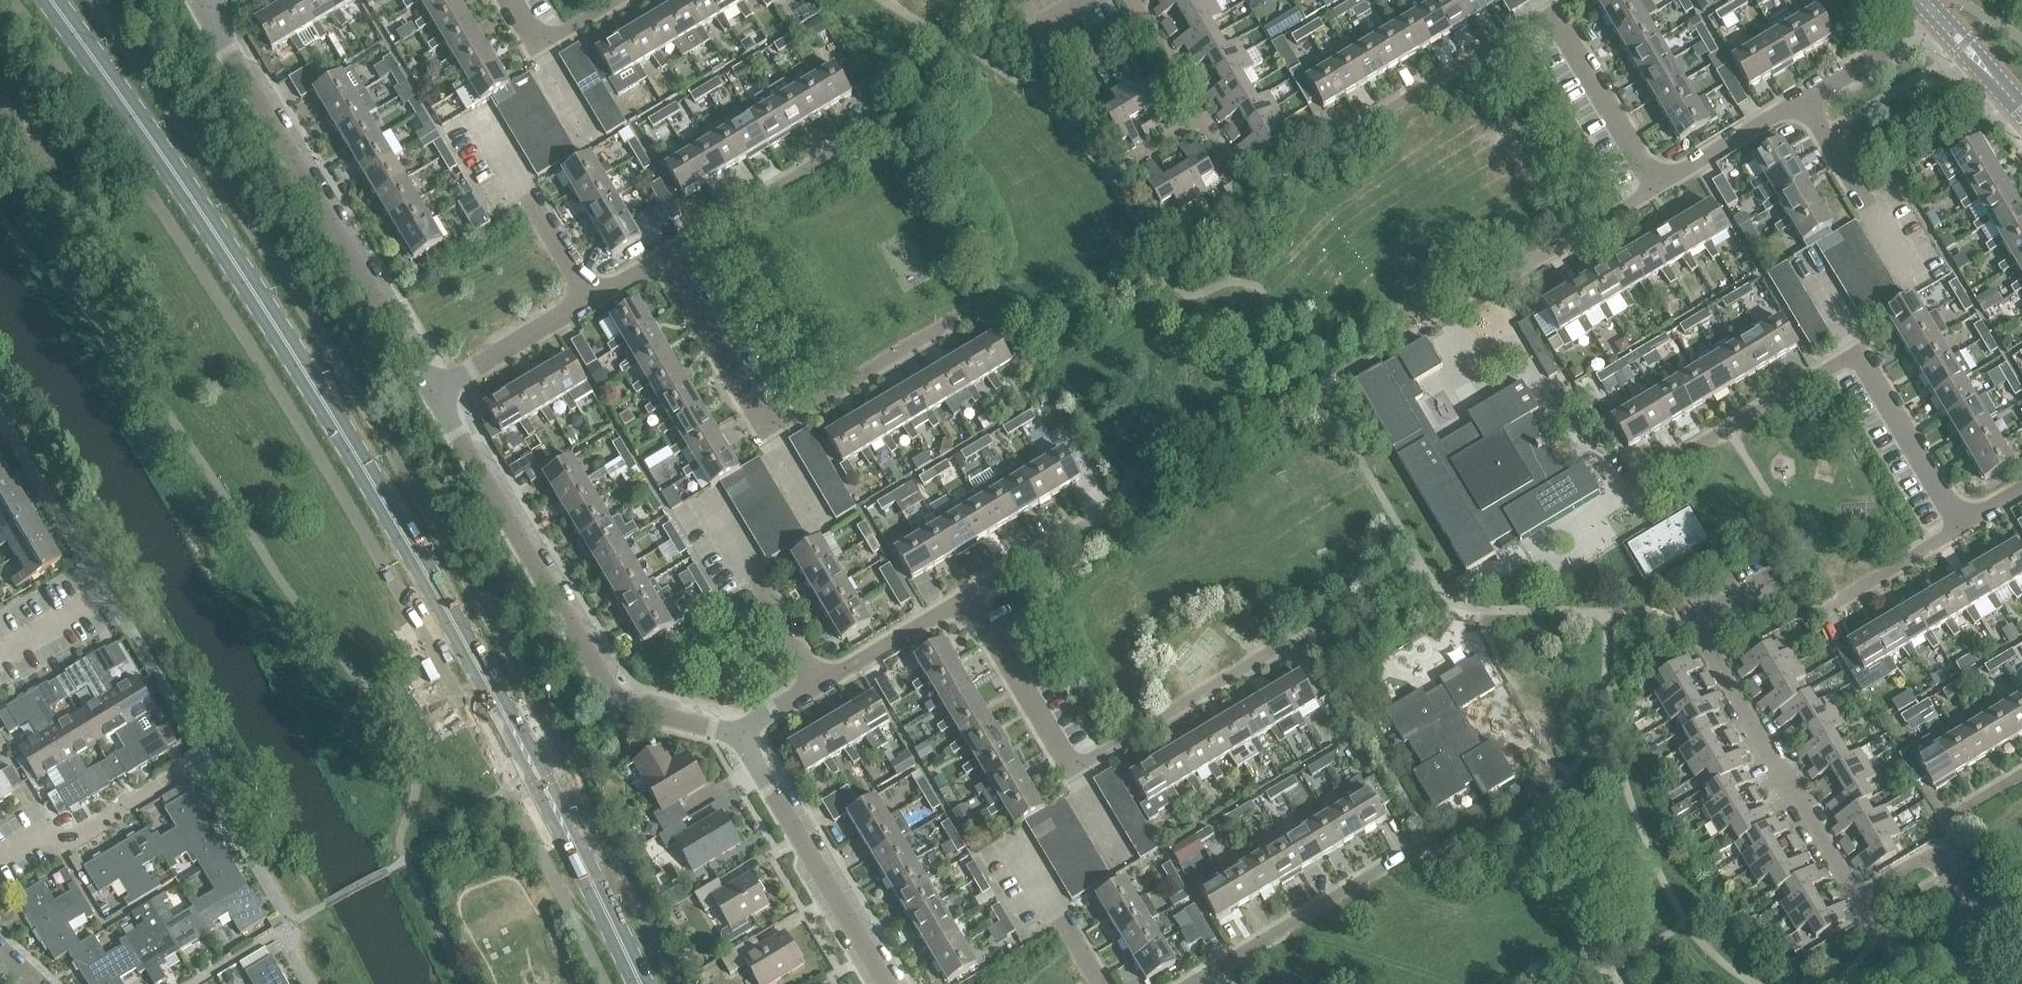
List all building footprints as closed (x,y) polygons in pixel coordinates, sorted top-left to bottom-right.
[(300,0),(292,0),(277,9),(294,37),(290,40),(300,53),(306,49),(298,35),(311,27),(315,25),(300,0)] [(328,0),(300,0),(315,25),(311,27),(320,40),(327,36),(319,23),(332,14),(336,12),(328,0)] [(348,24),(339,10),(356,0),(328,0),(336,12),(332,14),(341,28),(348,24)] [(403,3),(407,10),(420,1),(428,15),(431,18),(459,1),(458,0),(407,0),(403,3)] [(694,32),(704,45),(710,41),(702,27),(715,19),(719,17),(709,0),(682,0),(681,1),(698,29),(694,32)] [(738,0),(709,0),(719,17),(715,19),(725,32),(731,28),(723,15),(736,7),(740,4),(738,0)] [(740,4),(736,7),(747,19),(752,16),(744,2),(747,0),(738,0),(740,4)] [(1179,6),(1178,5),(1187,0),(1160,0),(1163,5),(1156,9),(1160,16),(1179,6)] [(1179,6),(1186,18),(1215,1),(1215,0),(1187,0),(1178,5),(1179,6)] [(1365,3),(1364,0),(1352,0),(1347,3),(1352,11),(1365,3)] [(1428,45),(1449,33),(1432,4),(1430,0),(1414,0),(1405,6),(1411,17),(1428,45)] [(1432,4),(1449,33),(1470,20),(1458,0),(1439,0),(1432,4)] [(1470,20),(1492,7),(1488,0),(1458,0),(1470,20)] [(1504,3),(1510,14),(1530,2),(1528,0),(1509,0),(1504,3)] [(1605,15),(1629,0),(1596,0),(1605,15)] [(1650,0),(1629,0),(1605,15),(1617,36),(1646,19),(1657,12),(1650,0)] [(1693,9),(1687,0),(1677,0),(1685,14),(1693,9)] [(1703,10),(1715,3),(1714,0),(1697,0),(1703,10)] [(1747,5),(1744,0),(1737,0),(1729,5),(1733,13),(1747,5)] [(472,22),(459,1),(431,18),(428,15),(415,24),(419,31),(433,22),(441,36),(443,39),(472,22)] [(677,42),(673,44),(683,57),(689,53),(681,40),(694,32),(698,29),(681,1),(660,13),(677,42)] [(1223,14),(1215,1),(1186,18),(1193,31),(1194,32),(1211,20),(1212,21),(1223,14)] [(1795,21),(1812,50),(1834,37),(1813,2),(1804,8),(1807,14),(1795,21)] [(1338,19),(1352,11),(1347,3),(1333,11),(1338,19)] [(1720,21),(1733,13),(1729,5),(1715,13),(1720,21)] [(1265,27),(1272,39),(1305,19),(1298,8),(1265,27)] [(294,37),(277,9),(255,22),(272,50),(290,40),(294,37)] [(656,54),(652,57),(662,70),(668,66),(660,52),(673,44),(677,42),(660,13),(639,26),(656,54)] [(1390,29),(1407,58),(1428,45),(1411,17),(1390,29)] [(1167,29),(1175,25),(1171,18),(1163,22),(1167,29)] [(1646,19),(1617,36),(1630,57),(1658,40),(1646,19)] [(1194,32),(1193,31),(1175,42),(1179,49),(1186,45),(1190,51),(1219,34),(1212,21),(1211,20),(1194,32)] [(1310,36),(1323,27),(1319,20),(1305,28),(1310,36)] [(1795,21),(1774,34),(1791,62),(1812,50),(1795,21)] [(445,43),(454,57),(456,60),(484,43),(472,22),(443,39),(441,36),(428,45),(432,51),(445,43)] [(1702,42),(1710,38),(1702,24),(1694,28),(1702,42)] [(1171,36),(1179,32),(1175,25),(1167,29),(1171,36)] [(635,67),(631,69),(641,82),(647,78),(639,65),(652,57),(656,54),(639,26),(618,38),(635,67)] [(793,44),(806,36),(802,28),(788,36),(793,44)] [(1296,44),(1310,36),(1305,28),(1291,36),(1296,44)] [(1407,58),(1390,29),(1369,42),(1386,70),(1407,58)] [(1191,69),(1209,58),(1227,47),(1227,46),(1219,34),(1190,51),(1194,58),(1187,62),(1191,69)] [(1774,34),(1753,46),(1770,75),(1791,62),(1774,34)] [(635,67),(618,38),(616,35),(603,42),(605,46),(597,51),(614,80),(610,82),(619,95),(641,82),(631,69),(635,67)] [(779,52),(793,44),(788,36),(774,44),(779,52)] [(1286,36),(1275,41),(1287,67),(1298,62),(1286,36)] [(1710,56),(1718,51),(1710,38),(1702,42),(1710,56)] [(1209,58),(1217,71),(1246,53),(1238,40),(1227,46),(1227,47),(1209,58)] [(1658,40),(1630,57),(1642,78),(1671,61),(1658,40)] [(1369,42),(1348,54),(1365,83),(1386,70),(1369,42)] [(456,60),(454,57),(440,66),(444,72),(458,64),(466,78),(468,81),(497,64),(484,43),(456,60)] [(579,44),(559,56),(565,66),(585,55),(579,44)] [(1749,88),(1770,75),(1753,46),(1732,59),(1749,88)] [(751,69),(764,60),(760,53),(746,61),(751,69)] [(1243,74),(1243,75),(1255,68),(1246,53),(1217,71),(1224,84),(1225,84),(1243,74)] [(1348,54),(1327,67),(1344,95),(1365,83),(1348,54)] [(565,66),(571,76),(591,64),(585,55),(565,66)] [(392,74),(399,69),(391,56),(384,60),(392,74)] [(1288,71),(1307,104),(1317,98),(1323,108),(1344,95),(1327,67),(1322,57),(1303,69),(1300,64),(1288,71)] [(737,77),(751,69),(746,61),(732,69),(737,77)] [(1683,82),(1671,61),(1642,78),(1655,99),(1683,82)] [(295,88),(321,73),(315,63),(289,78),(295,88)] [(474,91),(481,103),(490,98),(510,86),(509,85),(497,64),(468,81),(466,78),(453,87),(457,93),(464,89),(467,95),(474,91)] [(591,64),(571,76),(577,86),(597,74),(591,64)] [(1722,82),(1733,76),(1727,65),(1716,72),(1722,82)] [(813,78),(830,107),(852,94),(835,66),(813,78)] [(314,91),(327,112),(355,95),(364,90),(351,68),(327,83),(321,73),(295,88),(301,98),(314,91)] [(400,88),(408,83),(399,69),(392,74),(400,88)] [(1198,82),(1206,77),(1202,71),(1194,75),(1198,82)] [(516,96),(536,84),(529,74),(510,85),(516,96)] [(577,86),(583,95),(602,84),(597,74),(577,86)] [(1225,84),(1224,84),(1206,95),(1210,102),(1217,97),(1221,104),(1250,87),(1243,75),(1243,74),(1225,84)] [(1139,75),(1125,83),(1142,113),(1155,105),(1156,105),(1145,87),(1146,86),(1139,75)] [(1737,107),(1748,101),(1733,76),(1722,82),(1737,107)] [(1202,89),(1210,84),(1206,77),(1198,82),(1202,89)] [(709,93),(722,85),(718,78),(704,86),(709,93)] [(792,91),(809,119),(830,107),(813,78),(792,91)] [(1156,105),(1155,105),(1166,124),(1173,119),(1169,112),(1176,108),(1159,78),(1146,86),(1145,87),(1156,105)] [(1683,82),(1655,99),(1667,120),(1696,103),(1683,82)] [(1112,91),(1118,103),(1119,102),(1129,120),(1130,120),(1142,113),(1125,83),(1112,91)] [(516,96),(522,106),(542,94),(536,84),(516,96)] [(602,84),(583,95),(589,105),(608,93),(602,84)] [(496,108),(516,96),(510,85),(509,85),(510,86),(490,98),(496,108)] [(695,102),(709,93),(704,86),(690,94),(695,102)] [(1222,122),(1240,111),(1258,100),(1257,99),(1250,87),(1221,104),(1225,111),(1218,115),(1222,122)] [(404,95),(417,116),(424,111),(412,90),(404,95)] [(771,103),(788,132),(809,119),(792,91),(771,103)] [(755,98),(761,109),(750,116),(767,144),(769,147),(780,141),(778,137),(788,132),(771,103),(765,92),(755,98)] [(589,105),(594,115),(614,103),(608,93),(589,105)] [(1240,111),(1247,123),(1277,106),(1269,93),(1257,99),(1258,100),(1240,111)] [(522,106),(528,116),(548,104),(542,94),(522,106)] [(368,116),(355,95),(327,112),(339,133),(368,116)] [(502,118),(522,106),(516,96),(496,108),(502,118)] [(1667,120),(1680,141),(1717,119),(1704,98),(1696,103),(1667,120)] [(653,126),(680,110),(676,102),(648,119),(653,126)] [(1141,139),(1130,120),(1129,120),(1119,102),(1118,103),(1105,110),(1122,140),(1129,136),(1134,143),(1141,139)] [(594,115),(600,124),(620,113),(614,103),(594,115)] [(528,116),(533,125),(553,113),(548,104),(528,116)] [(502,118),(508,128),(528,116),(522,106),(502,118)] [(1247,123),(1255,136),(1255,137),(1273,126),(1273,127),(1285,120),(1277,106),(1247,123)] [(417,116),(425,129),(433,125),(424,111),(417,116)] [(533,125),(539,135),(559,123),(553,113),(533,125)] [(606,135),(626,123),(620,113),(600,124),(606,135)] [(380,137),(368,116),(339,133),(352,154),(380,137)] [(508,128),(514,137),(533,125),(528,116),(508,128)] [(729,128),(746,157),(767,144),(750,116),(729,128)] [(1153,131),(1160,127),(1156,119),(1149,124),(1153,131)] [(565,132),(559,123),(539,135),(545,144),(565,132)] [(1229,135),(1237,130),(1233,123),(1225,128),(1229,135)] [(1146,135),(1153,131),(1149,124),(1142,128),(1146,135)] [(514,137),(519,146),(539,135),(533,125),(514,137)] [(1281,140),(1273,127),(1273,126),(1255,137),(1255,136),(1236,147),(1241,154),(1248,150),(1252,157),(1281,140)] [(708,140),(725,169),(746,157),(729,128),(708,140)] [(1233,142),(1241,137),(1237,130),(1229,135),(1233,142)] [(545,144),(551,154),(570,142),(565,132),(545,144)] [(525,156),(545,144),(539,135),(519,146),(525,156)] [(1954,161),(1961,173),(1963,177),(1992,160),(1995,158),(1988,146),(1984,148),(1979,140),(1979,139),(1969,145),(1963,136),(1931,155),(1940,169),(1954,161)] [(393,158),(380,137),(352,154),(364,175),(393,158)] [(645,170),(653,166),(637,138),(629,143),(645,170)] [(434,144),(442,157),(449,153),(441,139),(434,144)] [(725,169),(708,140),(687,153),(704,181),(725,169)] [(1219,182),(1197,144),(1190,148),(1186,141),(1179,145),(1190,164),(1190,163),(1201,182),(1201,181),(1206,190),(1219,182)] [(1765,180),(1793,163),(1780,141),(1752,158),(1763,176),(1765,180)] [(577,153),(570,142),(551,154),(557,165),(577,153)] [(525,156),(531,166),(551,154),(545,144),(525,156)] [(1171,160),(1178,156),(1173,148),(1166,153),(1171,160)] [(449,153),(442,157),(450,171),(458,167),(449,153)] [(704,181),(687,153),(665,166),(682,194),(704,181)] [(1164,164),(1171,160),(1166,153),(1159,157),(1164,164)] [(537,176),(557,165),(551,154),(531,166),(537,176)] [(612,171),(607,163),(599,168),(590,154),(562,171),(575,193),(603,176),(604,177),(612,171)] [(405,179),(393,158),(364,175),(377,196),(405,179)] [(1161,205),(1174,198),(1174,197),(1164,179),(1165,179),(1153,160),(1146,164),(1151,172),(1143,176),(1161,205)] [(2004,181),(1992,160),(1963,177),(1961,173),(1948,183),(1952,189),(1966,181),(1974,195),(1976,198),(2004,181)] [(1206,190),(1201,181),(1201,182),(1190,163),(1190,164),(1177,171),(1194,201),(1208,193),(1206,190)] [(1777,201),(1806,184),(1793,163),(1765,180),(1763,176),(1750,185),(1753,192),(1767,183),(1775,197),(1777,201)] [(1177,171),(1165,179),(1164,179),(1174,197),(1174,198),(1181,209),(1194,201),(1177,171)] [(575,193),(587,214),(616,197),(604,177),(603,176),(575,193)] [(1727,207),(1737,201),(1722,176),(1712,182),(1727,207)] [(405,179),(377,196),(389,217),(418,200),(405,179)] [(657,197),(667,191),(661,180),(651,186),(657,197)] [(467,199),(474,195),(466,181),(458,185),(467,199)] [(2017,202),(2004,181),(1976,198),(1974,195),(1960,204),(1964,210),(1978,202),(1986,216),(1988,219),(2017,202)] [(1790,222),(1818,205),(1806,184),(1777,201),(1775,197),(1762,206),(1766,213),(1780,204),(1788,218),(1790,222)] [(1745,196),(1753,191),(1750,186),(1742,191),(1745,196)] [(682,216),(667,191),(657,197),(671,221),(672,222),(682,216)] [(475,231),(491,222),(474,195),(467,199),(474,212),(471,214),(469,221),(475,231)] [(616,197),(587,214),(600,235),(628,218),(616,197)] [(430,221),(418,200),(389,217),(402,238),(398,240),(430,221)] [(2017,202),(1988,219),(1986,216),(1973,225),(1977,231),(1991,223),(1999,237),(2001,240),(2021,228),(2021,211),(2017,202)] [(1711,203),(1689,216),(1706,244),(1703,246),(1712,260),(1718,256),(1710,242),(1728,231),(1711,203)] [(1818,205),(1790,222),(1788,218),(1775,227),(1779,234),(1792,225),(1803,243),(1831,226),(1818,205)] [(1685,257),(1682,259),(1691,272),(1697,268),(1689,255),(1703,246),(1706,244),(1689,216),(1668,228),(1685,257)] [(613,257),(641,240),(628,218),(600,235),(613,257)] [(410,251),(415,260),(443,242),(430,221),(398,240),(406,253),(410,251)] [(1861,231),(1855,221),(1835,233),(1842,244),(1861,231)] [(1668,267),(1682,259),(1685,257),(1668,228),(1647,241),(1664,269),(1661,271),(1670,285),(1676,281),(1668,267)] [(2001,240),(1999,237),(1986,246),(1989,252),(2003,244),(2011,258),(2013,261),(2021,256),(2021,228),(2001,240)] [(1842,244),(1847,253),(1867,241),(1861,231),(1842,244)] [(1816,246),(1822,256),(1842,244),(1835,233),(1815,245),(1816,246)] [(1643,282),(1640,284),(1649,297),(1655,293),(1647,279),(1661,271),(1664,269),(1647,241),(1627,253),(1643,282)] [(1873,251),(1867,241),(1847,253),(1853,263),(1873,251)] [(1847,253),(1842,244),(1822,256),(1828,265),(1847,253)] [(1873,251),(1853,263),(1859,273),(1879,260),(1873,251)] [(1643,282),(1627,253),(1606,266),(1623,294),(1619,296),(1627,310),(1634,306),(1626,292),(1640,284),(1643,282)] [(1828,265),(1834,275),(1853,263),(1847,253),(1828,265)] [(2013,261),(2011,258),(1998,267),(2002,273),(2016,265),(2021,276),(2021,256),(2013,261)] [(1859,273),(1865,282),(1885,270),(1879,260),(1859,273)] [(1793,273),(1787,264),(1787,262),(1767,274),(1773,285),(1793,273)] [(1834,275),(1840,284),(1859,273),(1853,263),(1834,275)] [(1605,305),(1619,296),(1623,294),(1606,266),(1585,278),(1602,307),(1598,309),(1605,319),(1607,322),(1614,318),(1605,305)] [(1865,282),(1870,292),(1891,279),(1885,270),(1865,282)] [(1799,283),(1793,273),(1773,285),(1779,294),(1799,283)] [(1840,284),(1846,294),(1865,282),(1859,273),(1840,284)] [(1602,307),(1585,278),(1564,291),(1581,319),(1577,321),(1586,335),(1593,331),(1591,328),(1605,319),(1598,309),(1602,307)] [(1876,301),(1897,289),(1891,279),(1870,292),(1876,301)] [(1956,298),(1964,293),(1956,279),(1948,284),(1956,298)] [(2011,288),(2014,294),(2021,290),(2021,280),(2011,288)] [(1846,294),(1851,303),(1870,292),(1865,282),(1846,294)] [(1805,292),(1799,283),(1779,294),(1785,304),(1805,292)] [(1740,300),(1753,292),(1749,284),(1735,293),(1740,300)] [(1563,291),(1561,287),(1549,294),(1551,298),(1542,304),(1559,332),(1556,334),(1564,348),(1572,343),(1563,330),(1577,321),(1581,319),(1564,291),(1563,291)] [(1897,289),(1876,301),(1883,312),(1884,312),(1903,300),(1897,289)] [(1810,302),(1805,292),(1785,304),(1791,314),(1810,302)] [(1851,303),(1857,313),(1876,301),(1870,292),(1851,303)] [(1726,309),(1740,300),(1735,293),(1722,301),(1726,309)] [(1965,311),(1972,307),(1964,293),(1956,298),(1965,311)] [(1903,300),(1884,312),(1896,333),(1925,316),(1912,295),(1903,300)] [(1983,313),(1984,312),(1993,307),(1985,295),(1976,300),(1983,313)] [(610,318),(621,336),(623,340),(652,323),(639,301),(610,318)] [(1866,322),(1883,312),(1876,301),(1857,313),(1864,324),(1866,322)] [(1816,311),(1810,302),(1791,314),(1796,323),(1816,311)] [(1698,325),(1712,317),(1707,309),(1693,318),(1698,325)] [(1822,321),(1816,311),(1796,323),(1802,333),(1822,321)] [(1925,316),(1896,333),(1909,354),(1937,337),(1925,316)] [(1684,334),(1698,325),(1693,318),(1680,326),(1684,334)] [(1758,331),(1775,360),(1797,347),(1780,318),(1758,331)] [(1802,333),(1808,342),(1828,331),(1822,321),(1802,333)] [(1981,339),(1989,335),(1981,321),(1973,326),(1981,339)] [(652,323),(623,340),(621,336),(608,346),(612,352),(626,344),(634,357),(636,361),(664,344),(652,323)] [(1758,331),(1737,344),(1754,372),(1775,360),(1758,331)] [(1828,331),(1808,342),(1814,353),(1834,341),(1828,331)] [(991,376),(987,378),(996,391),(1002,387),(994,374),(1012,363),(995,334),(974,347),(991,376)] [(1656,350),(1670,342),(1665,334),(1652,343),(1656,350)] [(587,367),(597,361),(582,335),(571,342),(587,367)] [(1990,353),(1997,349),(1989,335),(1981,339),(1990,353)] [(1950,358),(1937,337),(1909,354),(1921,375),(1950,358)] [(1465,571),(1466,572),(1495,554),(1494,554),(1489,546),(1514,531),(1519,541),(1520,540),(1598,493),(1598,494),(1599,493),(1582,464),(1581,465),(1565,475),(1539,432),(1540,432),(1539,431),(1535,434),(1526,418),(1538,410),(1521,382),(1520,383),(1469,414),(1468,414),(1467,414),(1473,424),(1440,443),(1414,401),(1422,396),(1415,383),(1442,367),(1441,366),(1436,358),(1425,341),(1426,341),(1425,340),(1420,342),(1397,356),(1397,357),(1390,362),(1382,367),(1381,366),(1353,383),(1353,384),(1354,383),(1393,448),(1392,449),(1393,450),(1394,449),(1398,456),(1397,457),(1398,458),(1402,464),(1466,570),(1465,571)] [(1548,378),(1557,373),(1538,342),(1530,346),(1548,378)] [(1656,351),(1656,350),(1652,343),(1638,351),(1642,358),(1656,351)] [(664,344),(636,361),(634,357),(621,367),(624,373),(638,365),(646,378),(648,382),(677,365),(664,344)] [(1737,344),(1716,356),(1733,385),(1754,372),(1737,344)] [(991,376),(974,347),(953,360),(970,388),(966,391),(974,399),(977,403),(982,400),(973,386),(987,378),(991,376)] [(1950,358),(1921,375),(1934,396),(1962,379),(1971,374),(1959,353),(1950,358)] [(566,397),(562,399),(571,412),(578,408),(575,403),(593,393),(570,355),(549,368),(566,397)] [(1733,385),(1716,356),(1695,369),(1712,397),(1733,385)] [(1614,375),(1628,367),(1623,359),(1610,368),(1614,375)] [(953,360),(932,372),(949,401),(945,403),(954,416),(961,412),(958,408),(974,399),(966,391),(970,388),(953,360)] [(597,385),(607,379),(597,362),(587,368),(597,385)] [(2006,381),(2014,377),(2006,363),(1998,368),(2006,381)] [(659,399),(661,403),(689,386),(677,365),(648,382),(646,378),(633,388),(637,394),(651,386),(659,399)] [(548,407),(562,399),(566,397),(549,368),(528,381),(545,409),(541,411),(550,424),(557,421),(548,407)] [(1601,384),(1614,375),(1610,368),(1596,376),(1601,384)] [(1695,369),(1674,381),(1692,410),(1712,397),(1695,369)] [(1623,371),(1615,376),(1620,384),(1628,379),(1623,371)] [(949,401),(932,372),(911,385),(928,413),(924,416),(928,422),(933,429),(940,425),(931,411),(945,403),(949,401)] [(2021,391),(2021,390),(2014,377),(2006,381),(2015,395),(2021,391)] [(1975,400),(1962,379),(1934,396),(1946,417),(1975,400)] [(524,422),(520,424),(529,437),(536,433),(528,419),(541,411),(545,409),(528,381),(507,393),(524,422)] [(1674,381),(1653,394),(1671,422),(1692,410),(1674,381)] [(928,413),(911,385),(890,397),(907,426),(903,428),(912,441),(919,437),(914,430),(928,422),(924,416),(928,413)] [(702,407),(689,386),(661,403),(659,399),(646,409),(649,415),(663,407),(671,420),(673,424),(702,407)] [(507,393),(485,406),(506,441),(514,436),(510,430),(520,424),(524,422),(507,393)] [(1042,404),(1048,401),(1044,394),(1038,398),(1042,404)] [(1653,394),(1633,406),(1650,435),(1671,422),(1653,394)] [(886,438),(882,441),(891,454),(898,450),(889,436),(903,428),(907,426),(890,397),(869,410),(886,438)] [(1628,448),(1650,435),(1633,406),(1627,398),(1618,403),(1623,412),(1611,419),(1628,448)] [(1987,421),(1975,400),(1946,417),(1959,438),(1987,421)] [(714,428),(702,407),(673,424),(671,420),(658,430),(662,436),(676,428),(684,441),(686,445),(714,428)] [(865,451),(861,453),(870,466),(877,462),(869,449),(882,441),(886,438),(869,410),(848,422),(865,451)] [(1021,427),(1035,419),(1030,412),(1016,420),(1021,427)] [(1007,436),(1021,427),(1016,420),(1003,428),(1007,436)] [(1959,438),(1971,459),(2000,442),(1987,421),(1959,438)] [(865,451),(848,422),(826,435),(843,464),(840,466),(848,479),(856,475),(848,461),(861,453),(865,451)] [(727,449),(714,428),(686,445),(684,441),(671,451),(674,457),(688,449),(696,462),(698,466),(727,449)] [(795,451),(815,439),(809,428),(789,440),(795,451)] [(979,452),(993,444),(988,437),(974,445),(979,452)] [(621,458),(629,453),(620,439),(613,444),(621,458)] [(795,451),(801,460),(821,448),(815,439),(795,451)] [(2013,464),(2000,442),(1971,459),(1984,481),(2013,464)] [(965,461),(979,452),(974,445),(961,453),(965,461)] [(525,472),(550,457),(544,447),(519,462),(525,472)] [(821,448),(801,460),(807,470),(826,458),(821,448)] [(711,488),(720,482),(740,471),(739,470),(727,449),(698,466),(696,462),(683,472),(687,478),(701,470),(711,488)] [(1064,450),(1042,463),(1059,491),(1081,479),(1064,450)] [(629,472),(637,467),(629,453),(621,458),(629,472)] [(544,475),(556,496),(585,479),(572,458),(556,467),(550,457),(525,472),(531,483),(544,475)] [(621,458),(604,468),(611,481),(621,475),(626,483),(641,474),(637,467),(629,472),(621,458)] [(759,458),(740,470),(746,480),(766,469),(759,458)] [(807,470),(812,479),(832,468),(826,458),(807,470)] [(937,477),(951,469),(946,462),(933,470),(937,477)] [(1021,475),(1038,504),(1059,491),(1042,463),(1021,475)] [(1000,488),(1017,516),(1038,504),(1021,475),(1016,467),(995,479),(1000,488)] [(832,468),(812,479),(818,489),(838,477),(832,468)] [(771,478),(766,469),(746,480),(752,490),(771,478)] [(726,492),(746,480),(740,470),(739,470),(740,471),(720,482),(726,492)] [(923,486),(937,477),(933,470),(919,478),(923,486)] [(6,474),(0,477),(0,507),(19,496),(18,493),(20,492),(16,487),(14,487),(6,474)] [(824,499),(844,487),(838,477),(818,489),(824,499)] [(777,488),(771,478),(752,490),(758,500),(777,488)] [(556,496),(569,517),(597,500),(585,479),(556,496)] [(1017,516),(1000,488),(995,479),(974,492),(979,500),(996,529),(1017,516)] [(732,502),(752,490),(746,480),(726,492),(732,502)] [(646,500),(654,495),(645,481),(638,486),(646,500)] [(661,493),(672,510),(683,504),(673,487),(661,493)] [(824,499),(830,508),(849,497),(844,487),(824,499)] [(895,502),(909,494),(904,487),(891,495),(895,502)] [(777,488),(758,500),(763,509),(783,498),(777,488)] [(752,490),(732,502),(738,512),(758,500),(752,490)] [(654,513),(662,509),(654,495),(646,500),(654,513)] [(882,511),(895,502),(891,495),(877,503),(882,511)] [(33,518),(25,504),(26,502),(22,497),(21,498),(19,496),(0,507),(0,537),(33,518)] [(836,519),(856,507),(849,497),(830,508),(836,519)] [(789,507),(783,498),(763,509),(769,519),(789,507)] [(610,521),(597,500),(569,517),(581,538),(610,521)] [(744,521),(763,509),(758,500),(738,512),(744,521)] [(958,513),(975,541),(996,529),(979,500),(958,513)] [(769,519),(775,529),(795,517),(789,507),(769,519)] [(749,531),(769,519),(763,509),(744,521),(749,531)] [(1689,509),(1627,546),(1645,577),(1707,540),(1689,509)] [(937,526),(954,554),(975,541),(958,513),(937,526)] [(610,521),(581,538),(577,541),(584,553),(589,550),(594,559),(622,542),(639,532),(633,522),(625,527),(619,516),(610,521)] [(781,538),(800,526),(795,517),(775,529),(781,538)] [(15,558),(46,539),(44,537),(46,536),(43,531),(40,531),(33,518),(0,537),(0,547),(7,544),(15,558)] [(755,540),(775,529),(769,519),(749,531),(755,540)] [(866,541),(874,536),(865,522),(858,527),(866,541)] [(671,542),(678,537),(670,523),(663,528),(671,542)] [(781,538),(787,549),(807,537),(800,526),(781,538)] [(916,538),(933,567),(954,554),(937,526),(916,538)] [(781,538),(775,529),(755,540),(761,550),(781,538)] [(829,533),(792,556),(804,577),(833,560),(833,559),(842,554),(829,533)] [(874,555),(882,550),(874,536),(866,541),(874,555)] [(679,555),(687,551),(678,537),(671,542),(679,555)] [(787,549),(781,538),(761,550),(767,561),(787,549)] [(895,551),(912,579),(933,567),(916,538),(895,551)] [(46,539),(15,558),(24,572),(11,580),(15,588),(59,562),(51,548),(52,546),(49,540),(47,542),(46,539)] [(635,563),(622,542),(594,559),(606,580),(635,563)] [(2015,582),(2021,578),(2021,554),(2015,543),(1994,556),(2011,584),(2007,586),(2016,600),(2021,596),(2021,594),(2015,582)] [(2011,584),(1994,556),(1973,568),(1990,597),(1986,599),(1996,612),(2002,608),(1994,594),(2007,586),(2011,584)] [(11,578),(23,571),(16,560),(5,567),(11,578)] [(845,581),(833,560),(804,577),(817,598),(845,581)] [(635,563),(606,580),(619,601),(648,584),(635,563)] [(886,581),(896,575),(890,564),(880,570),(886,581)] [(696,583),(704,579),(695,565),(688,570),(696,583)] [(1969,609),(1965,611),(1975,625),(1981,621),(1973,607),(1986,599),(1990,597),(1973,568),(1952,581),(1969,609)] [(911,600),(896,575),(886,581),(901,606),(911,600)] [(704,597),(712,593),(704,579),(696,583),(704,597)] [(654,580),(648,584),(619,601),(619,602),(616,604),(623,616),(627,614),(632,622),(660,605),(674,597),(668,588),(661,592),(654,580)] [(858,602),(845,581),(817,598),(829,619),(858,602)] [(1960,633),(1952,619),(1965,611),(1969,609),(1952,581),(1931,593),(1948,622),(1944,624),(1954,637),(1960,633)] [(1931,593),(1910,606),(1927,634),(1923,636),(1933,650),(1939,646),(1931,632),(1944,624),(1948,622),(1931,593)] [(871,624),(858,602),(829,619),(842,641),(871,624)] [(644,644),(673,627),(660,605),(632,622),(644,644)] [(1927,634),(1910,606),(1889,618),(1906,647),(1903,649),(1912,662),(1918,658),(1910,644),(1923,636),(1927,634)] [(1889,618),(1868,631),(1885,659),(1882,661),(1891,675),(1897,671),(1889,657),(1903,649),(1906,647),(1889,618)] [(2019,636),(2014,628),(2003,634),(2008,642),(2019,636)] [(1861,674),(1869,688),(1876,683),(1868,669),(1882,661),(1885,659),(1868,631),(1847,644),(1850,649),(1860,667),(1864,672),(1861,674)] [(948,650),(943,641),(915,658),(925,676),(927,679),(956,662),(959,660),(952,648),(948,650)] [(117,711),(147,693),(137,678),(118,689),(109,674),(128,662),(117,643),(107,649),(106,648),(94,655),(93,653),(87,657),(88,659),(86,660),(117,711)] [(1778,657),(1778,656),(1770,643),(1741,661),(1745,668),(1738,672),(1742,679),(1760,668),(1778,657)] [(1860,667),(1850,649),(1839,655),(1850,673),(1860,667)] [(1768,681),(1797,663),(1789,650),(1778,656),(1778,657),(1760,668),(1768,681)] [(2003,666),(2016,657),(2012,650),(1998,658),(2003,666)] [(1960,671),(1977,662),(1972,654),(1956,664),(1960,671)] [(1666,687),(1666,688),(1684,677),(1684,678),(1703,666),(1699,659),(1692,664),(1687,657),(1658,674),(1666,687)] [(1408,741),(1423,767),(1413,773),(1435,809),(1466,790),(1464,786),(1474,780),(1484,796),(1515,778),(1493,741),(1482,748),(1459,710),(1495,689),(1476,658),(1440,680),(1444,686),(1436,690),(1438,694),(1427,700),(1422,691),(1385,712),(1404,743),(1408,741)] [(1989,674),(2003,666),(1998,658),(1984,666),(1989,674)] [(88,687),(97,702),(78,713),(87,729),(117,711),(86,660),(84,661),(83,660),(76,663),(77,665),(65,672),(66,674),(57,679),(69,698),(88,687)] [(912,685),(916,691),(930,683),(938,697),(940,700),(969,683),(956,662),(927,679),(925,676),(912,685)] [(1794,683),(1794,684),(1805,677),(1797,663),(1768,681),(1775,693),(1776,694),(1794,683)] [(1940,671),(1930,677),(1935,686),(1945,680),(1940,671)] [(1703,684),(1711,679),(1706,672),(1699,677),(1703,684)] [(1291,718),(1300,731),(1307,727),(1299,713),(1317,703),(1300,674),(1277,687),(1294,716),(1291,718)] [(890,707),(901,701),(885,675),(875,681),(890,707)] [(1961,691),(1974,682),(1970,675),(1956,683),(1961,691)] [(1692,690),(1684,678),(1684,677),(1666,688),(1666,687),(1655,694),(1663,708),(1692,690)] [(142,681),(148,692),(154,688),(148,678),(142,681)] [(87,729),(78,713),(59,725),(50,710),(69,698),(57,679),(48,685),(48,683),(35,690),(34,689),(28,692),(29,694),(27,696),(58,747),(87,729)] [(1707,691),(1715,686),(1711,679),(1703,684),(1707,691)] [(1749,692),(1757,687),(1753,680),(1745,685),(1749,692)] [(940,700),(938,697),(925,706),(929,712),(932,710),(941,724),(950,718),(953,721),(981,704),(969,683),(940,700)] [(1801,696),(1794,684),(1794,683),(1776,694),(1775,693),(1757,704),(1761,711),(1768,707),(1773,714),(1780,710),(1780,709),(1802,696),(1801,696)] [(1947,699),(1961,691),(1956,683),(1942,691),(1947,699)] [(1273,728),(1270,730),(1279,743),(1286,740),(1278,726),(1291,718),(1294,716),(1277,687),(1256,700),(1273,728)] [(1753,699),(1761,694),(1757,687),(1749,692),(1753,699)] [(1700,703),(1692,690),(1663,708),(1671,721),(1675,719),(1682,714),(1700,703)] [(1817,705),(1816,705),(1809,691),(1801,696),(1802,696),(1780,709),(1780,710),(1784,716),(1776,720),(1780,727),(1799,716),(1817,705)] [(1894,700),(1899,710),(1917,701),(1912,691),(1894,700)] [(1712,714),(1712,715),(1719,710),(1715,703),(1722,699),(1718,692),(1700,703),(1682,714),(1675,719),(1682,731),(1690,727),(1712,714)] [(147,693),(117,711),(148,763),(150,762),(151,763),(158,760),(157,758),(169,751),(168,749),(177,743),(166,725),(153,732),(144,717),(157,709),(147,693)] [(1799,716),(1807,729),(1836,711),(1843,707),(1835,694),(1828,698),(1816,705),(1817,705),(1799,716)] [(17,761),(22,769),(28,765),(58,747),(27,696),(25,697),(24,695),(18,699),(19,701),(7,708),(8,709),(0,714),(0,719),(9,734),(29,722),(38,737),(19,749),(23,757),(17,761)] [(852,707),(869,736),(865,738),(875,752),(887,744),(879,731),(891,723),(874,695),(852,707)] [(2000,709),(2017,737),(2021,734),(2021,698),(2021,696),(2000,709)] [(1273,728),(1256,700),(1235,712),(1252,741),(1249,743),(1258,756),(1265,752),(1257,738),(1270,730),(1273,728)] [(1919,716),(1933,707),(1928,700),(1914,708),(1919,716)] [(950,718),(941,724),(937,727),(941,733),(955,725),(963,739),(965,742),(994,725),(981,704),(953,721),(950,718)] [(852,707),(832,720),(849,748),(845,751),(854,764),(860,760),(852,746),(865,738),(869,736),(852,707)] [(1905,724),(1919,716),(1914,708),(1901,716),(1905,724)] [(2000,709),(1979,721),(1996,750),(2017,737),(2000,709)] [(116,734),(126,749),(106,760),(118,779),(127,774),(128,775),(140,768),(141,770),(147,766),(146,764),(148,763),(117,711),(87,729),(97,745),(116,734)] [(1832,731),(1833,732),(1844,725),(1836,711),(1807,729),(1814,742),(1832,731)] [(1235,712),(1214,725),(1232,753),(1228,755),(1238,768),(1258,756),(1249,743),(1252,741),(1235,712)] [(1690,744),(1691,745),(1709,734),(1727,723),(1723,716),(1716,721),(1712,715),(1712,714),(1690,727),(1682,731),(1690,744)] [(811,732),(828,761),(824,763),(833,777),(839,773),(831,759),(845,751),(849,748),(832,720),(811,732)] [(1641,720),(1639,722),(1634,724),(1642,737),(1646,734),(1649,732),(1641,720)] [(1979,721),(1958,734),(1975,762),(1996,750),(1979,721)] [(963,739),(950,748),(954,754),(967,746),(976,760),(978,763),(1006,746),(1009,744),(1002,731),(998,733),(994,725),(965,742),(963,739)] [(1223,777),(1215,763),(1228,755),(1232,753),(1214,725),(1193,737),(1210,766),(1207,768),(1217,781),(1223,777)] [(87,772),(78,757),(97,745),(87,729),(58,747),(89,799),(91,797),(93,799),(99,795),(98,793),(110,786),(109,785),(118,779),(106,760),(87,772)] [(1727,741),(1735,736),(1731,729),(1723,734),(1727,741)] [(1788,740),(1796,736),(1791,729),(1784,733),(1788,740)] [(1811,762),(1840,744),(1833,732),(1832,731),(1814,742),(1796,753),(1800,760),(1807,755),(1811,762)] [(806,774),(824,763),(828,761),(811,732),(789,746),(806,774)] [(1691,745),(1690,744),(1679,751),(1687,765),(1716,747),(1709,734),(1691,745)] [(1958,734),(1937,746),(1954,775),(1975,762),(1958,734)] [(1731,747),(1739,743),(1735,736),(1727,741),(1731,747)] [(1792,747),(1800,742),(1796,736),(1788,740),(1792,747)] [(1945,780),(1954,775),(1937,746),(1931,736),(1899,755),(1916,783),(1926,777),(1933,787),(1934,787),(1936,790),(1947,784),(1945,780)] [(1196,793),(1202,790),(1194,776),(1207,768),(1210,766),(1193,737),(1172,750),(1190,778),(1186,780),(1196,793)] [(1840,744),(1811,762),(1815,769),(1808,773),(1812,780),(1830,769),(1830,768),(1848,758),(1848,757),(1840,744)] [(976,760),(962,769),(966,775),(980,767),(988,781),(990,784),(1019,767),(1006,746),(978,763),(976,760)] [(1650,751),(1655,760),(1662,757),(1655,746),(1654,747),(1649,749),(1650,751)] [(89,799),(58,747),(28,765),(38,781),(57,769),(67,784),(47,796),(58,815),(68,809),(69,811),(81,804),(82,805),(88,802),(87,800),(89,799)] [(674,827),(683,822),(688,818),(678,801),(705,785),(687,754),(671,764),(661,747),(656,750),(655,748),(651,750),(652,752),(639,760),(649,777),(644,780),(662,810),(653,815),(664,833),(674,827)] [(1724,760),(1716,747),(1687,765),(1695,778),(1707,771),(1706,771),(1724,760)] [(1830,768),(1830,769),(1838,782),(1867,764),(1873,760),(1872,760),(1865,747),(1859,751),(1859,750),(1848,757),(1848,758),(1830,768)] [(1714,784),(1736,771),(1744,767),(1739,760),(1747,756),(1742,749),(1724,760),(1706,771),(1707,771),(1714,784)] [(1165,793),(1173,803),(1175,806),(1181,802),(1173,788),(1186,780),(1190,778),(1172,750),(1152,762),(1169,791),(1165,793)] [(897,776),(916,765),(909,753),(890,764),(897,776)] [(1326,768),(1339,760),(1335,753),(1321,761),(1326,768)] [(1312,777),(1326,768),(1321,761),(1307,769),(1312,777)] [(1169,791),(1152,762),(1131,775),(1147,804),(1140,808),(1148,822),(1159,815),(1157,812),(1173,803),(1165,793),(1169,791)] [(1838,782),(1846,794),(1846,795),(1864,784),(1875,778),(1867,764),(1838,782)] [(3,801),(2,800),(14,792),(13,791),(23,785),(12,767),(0,774),(0,803),(3,801)] [(990,784),(988,781),(975,790),(979,796),(982,794),(991,808),(1001,801),(1003,805),(1031,788),(1019,767),(990,784)] [(1100,791),(1119,779),(1113,768),(1093,780),(1100,791)] [(1715,802),(1733,791),(1752,780),(1747,773),(1740,778),(1736,771),(1714,784),(1707,788),(1714,801),(1715,802)] [(1347,803),(1348,802),(1366,831),(1385,819),(1379,809),(1389,803),(1374,777),(1363,783),(1360,777),(1338,790),(1347,803)] [(1284,794),(1297,785),(1293,778),(1279,786),(1284,794)] [(925,797),(932,792),(924,779),(916,783),(925,797)] [(1105,801),(1125,789),(1119,779),(1100,791),(1105,801)] [(1819,793),(1827,788),(1823,781),(1815,786),(1819,793)] [(1846,795),(1846,794),(1827,805),(1831,812),(1839,808),(1842,814),(1843,814),(1864,801),(1865,802),(1872,797),(1864,784),(1846,795)] [(1270,802),(1284,794),(1279,786),(1265,794),(1270,802)] [(1752,797),(1759,793),(1755,786),(1747,791),(1752,797)] [(828,812),(854,797),(848,787),(822,802),(828,812)] [(1001,801),(991,808),(987,811),(991,817),(1005,809),(1016,827),(1025,822),(1044,810),(1044,809),(1031,788),(1003,805),(1001,801)] [(1824,800),(1831,795),(1827,788),(1819,793),(1824,800)] [(1111,810),(1131,799),(1125,789),(1105,801),(1111,810)] [(1703,808),(1711,821),(1741,804),(1733,791),(1715,802),(1714,801),(1703,808)] [(933,811),(941,806),(932,792),(925,797),(933,811)] [(151,838),(161,854),(210,825),(202,811),(205,810),(202,805),(199,806),(191,793),(165,809),(177,829),(161,838),(158,834),(152,837),(151,838)] [(1756,804),(1763,800),(1759,793),(1752,797),(1756,804)] [(847,814),(860,836),(889,819),(876,797),(860,807),(854,797),(828,812),(834,822),(847,814)] [(1070,809),(1064,798),(1044,809),(1051,820),(1070,809)] [(1131,799),(1111,810),(1117,820),(1137,808),(1131,799)] [(1872,814),(1865,802),(1864,801),(1843,814),(1842,814),(1835,818),(1839,825),(1832,830),(1836,837),(1855,826),(1854,825),(1872,814)] [(1932,814),(1924,801),(1916,806),(1924,819),(1932,814)] [(1344,844),(1366,831),(1348,802),(1347,803),(1327,815),(1344,844)] [(1685,802),(1672,809),(1676,817),(1689,809),(1685,802)] [(1242,819),(1256,810),(1251,803),(1237,811),(1242,819)] [(1741,804),(1711,821),(1720,835),(1731,828),(1730,828),(1748,817),(1741,804)] [(1746,837),(1767,824),(1767,823),(1763,817),(1771,813),(1767,806),(1748,817),(1730,828),(1731,828),(1739,841),(1746,837)] [(1855,826),(1862,838),(1891,821),(1883,807),(1872,814),(1854,825),(1855,826)] [(1123,830),(1142,818),(1137,808),(1117,820),(1123,830)] [(1025,822),(1031,832),(1051,820),(1044,809),(1044,810),(1025,822)] [(1056,830),(1076,818),(1070,809),(1051,820),(1056,830)] [(1228,827),(1242,819),(1237,811),(1223,819),(1228,827)] [(693,872),(740,843),(722,813),(689,832),(683,822),(674,827),(659,836),(667,849),(676,844),(693,872)] [(1344,844),(1327,815),(1306,828),(1323,856),(1344,844)] [(1062,840),(1082,828),(1076,818),(1056,830),(1062,840)] [(1128,839),(1148,827),(1142,818),(1123,830),(1128,839)] [(902,840),(889,819),(860,836),(873,857),(902,840)] [(1779,826),(1775,819),(1767,823),(1767,824),(1746,837),(1739,841),(1735,844),(1742,856),(1753,849),(1754,850),(1771,839),(1772,840),(1790,829),(1786,822),(1779,826)] [(1031,832),(1037,842),(1056,830),(1051,820),(1031,832)] [(950,839),(957,834),(949,821),(941,825),(950,839)] [(1891,821),(1862,838),(1870,851),(1888,841),(1900,835),(1891,821)] [(218,838),(210,825),(161,854),(162,856),(171,871),(178,867),(175,861),(188,854),(194,864),(197,863),(203,872),(229,856),(221,843),(224,842),(221,836),(218,838)] [(1134,849),(1154,837),(1148,827),(1128,839),(1134,849)] [(1068,849),(1087,838),(1082,828),(1062,840),(1068,849)] [(1200,843),(1214,835),(1209,828),(1195,836),(1200,843)] [(1302,869),(1323,856),(1306,828),(1285,840),(1302,869)] [(152,884),(143,868),(162,856),(161,854),(151,838),(152,837),(147,830),(134,837),(132,835),(127,838),(129,841),(115,849),(144,897),(161,887),(157,881),(152,884)] [(1056,830),(1037,842),(1043,851),(1062,840),(1056,830)] [(1263,854),(1264,853),(1281,882),(1302,869),(1285,840),(1284,841),(1279,833),(1258,845),(1263,854)] [(958,853),(966,848),(957,834),(950,839),(958,853)] [(1790,846),(1798,841),(1794,834),(1786,839),(1790,846)] [(1186,852),(1200,843),(1195,836),(1182,844),(1186,852)] [(1140,860),(1160,848),(1154,837),(1134,849),(1140,860)] [(1074,859),(1093,847),(1087,838),(1068,849),(1074,859)] [(1844,849),(1851,845),(1847,838),(1839,842),(1844,849)] [(1742,856),(1750,870),(1779,852),(1772,840),(1771,839),(1754,850),(1753,849),(1742,856)] [(873,857),(885,878),(914,861),(902,840),(873,857)] [(1062,840),(1043,851),(1048,861),(1068,849),(1062,840)] [(1794,853),(1802,848),(1798,841),(1790,846),(1794,853)] [(1888,841),(1870,851),(1851,862),(1855,869),(1863,865),(1867,872),(1896,854),(1888,841)] [(1848,856),(1855,852),(1851,845),(1844,849),(1848,856)] [(1074,859),(1079,868),(1099,857),(1093,847),(1074,859)] [(128,907),(144,897),(115,849),(102,857),(100,854),(95,857),(97,860),(84,868),(99,894),(119,882),(129,898),(124,901),(128,907)] [(1068,849),(1048,861),(1054,871),(1074,859),(1068,849)] [(1787,865),(1779,852),(1750,870),(1758,883),(1770,877),(1769,876),(1787,865)] [(1259,894),(1281,882),(1264,853),(1263,854),(1242,866),(1259,894)] [(1718,853),(1710,858),(1715,865),(1723,861),(1718,853)] [(1769,876),(1770,877),(1777,890),(1785,885),(1784,885),(1806,872),(1802,865),(1810,861),(1805,854),(1787,865),(1769,876)] [(193,909),(198,917),(248,887),(240,874),(243,872),(239,867),(237,869),(229,856),(203,872),(215,892),(198,902),(195,896),(189,900),(193,908),(193,909)] [(1079,868),(1085,878),(1105,866),(1099,857),(1079,868)] [(1221,879),(1238,907),(1259,894),(1242,866),(1237,858),(1216,870),(1221,879)] [(1074,859),(1054,871),(1060,880),(1079,868),(1074,859)] [(927,882),(914,861),(885,878),(898,899),(927,882)] [(975,881),(982,876),(974,862),(966,867),(975,881)] [(1170,881),(1178,877),(1170,863),(1162,868),(1170,881)] [(1105,866),(1085,878),(1091,889),(1111,877),(1105,866)] [(1785,885),(1792,898),(1810,887),(1810,888),(1829,877),(1825,870),(1818,874),(1813,867),(1806,872),(1784,885),(1785,885)] [(1066,890),(1085,878),(1079,868),(1060,880),(1066,890)] [(751,916),(768,906),(750,875),(724,890),(718,880),(695,894),(705,912),(717,905),(731,928),(725,932),(723,936),(724,939),(727,942),(731,942),(754,929),(755,925),(754,921),(751,916)] [(983,895),(991,890),(982,876),(975,881),(983,895)] [(1179,895),(1186,890),(1178,877),(1170,881),(1179,895)] [(1072,901),(1091,889),(1085,878),(1066,890),(1072,901)] [(1109,919),(1138,902),(1124,879),(1096,897),(1109,919)] [(1216,920),(1238,907),(1221,879),(1199,892),(1216,920)] [(28,916),(36,929),(84,900),(75,884),(68,887),(71,892),(55,902),(43,882),(17,898),(24,909),(21,911),(25,918),(28,916)] [(898,899),(911,920),(939,903),(927,882),(898,899)] [(1829,894),(1837,890),(1832,883),(1825,887),(1829,894)] [(198,917),(208,934),(209,933),(216,929),(213,924),(229,915),(241,935),(267,919),(259,906),(262,904),(259,899),(256,901),(248,887),(198,917)] [(1780,904),(1789,918),(1818,901),(1810,888),(1810,887),(1792,898),(1780,904)] [(1833,901),(1841,897),(1837,890),(1829,894),(1833,901)] [(148,904),(178,953),(191,945),(193,947),(200,943),(198,941),(210,934),(209,933),(208,934),(198,917),(193,909),(173,920),(164,904),(169,901),(165,894),(148,904)] [(94,916),(84,900),(36,929),(44,943),(41,944),(45,951),(48,950),(55,961),(69,953),(81,945),(80,945),(69,925),(85,915),(88,920),(94,916)] [(1826,914),(1825,913),(1818,901),(1789,918),(1797,932),(1808,925),(1808,924),(1826,914)] [(1150,923),(1138,902),(1109,919),(1122,940),(1150,923)] [(1808,924),(1808,925),(1816,938),(1845,921),(1841,914),(1848,909),(1844,902),(1825,913),(1826,914),(1808,924)] [(952,924),(939,903),(911,920),(923,941),(952,924)] [(178,953),(148,904),(132,914),(136,920),(141,918),(145,924),(136,929),(137,931),(127,938),(131,945),(137,954),(146,971),(154,983),(159,983),(166,979),(159,968),(166,963),(165,961),(178,953)] [(1000,923),(1007,918),(999,904),(991,909),(1000,923)] [(1191,921),(1201,915),(1195,905),(1184,911),(1191,921)] [(1216,940),(1201,915),(1191,921),(1206,946),(1216,940)] [(1008,936),(1016,932),(1007,918),(1000,923),(1008,936)] [(126,921),(119,925),(123,931),(130,927),(126,921)] [(1163,944),(1150,923),(1122,940),(1134,961),(1163,944)] [(923,941),(936,962),(964,945),(952,924),(923,941)] [(763,946),(761,948),(754,938),(720,958),(730,975),(747,964),(759,983),(770,983),(803,965),(784,934),(763,946)] [(122,947),(106,956),(94,936),(80,945),(81,945),(69,953),(75,963),(72,965),(77,972),(79,970),(87,983),(137,954),(131,945),(127,938),(119,942),(122,947)] [(1175,965),(1163,944),(1134,961),(1147,982),(1150,980),(1162,972),(1175,965)] [(977,966),(964,945),(936,962),(948,983),(977,966)] [(252,983),(287,983),(282,976),(285,974),(282,969),(279,970),(265,947),(239,963),(252,983)] [(140,975),(146,971),(137,954),(87,983),(123,983),(120,980),(137,970),(140,975)] [(1150,980),(1152,983),(1158,983),(1167,979),(1162,972),(1150,980)]
